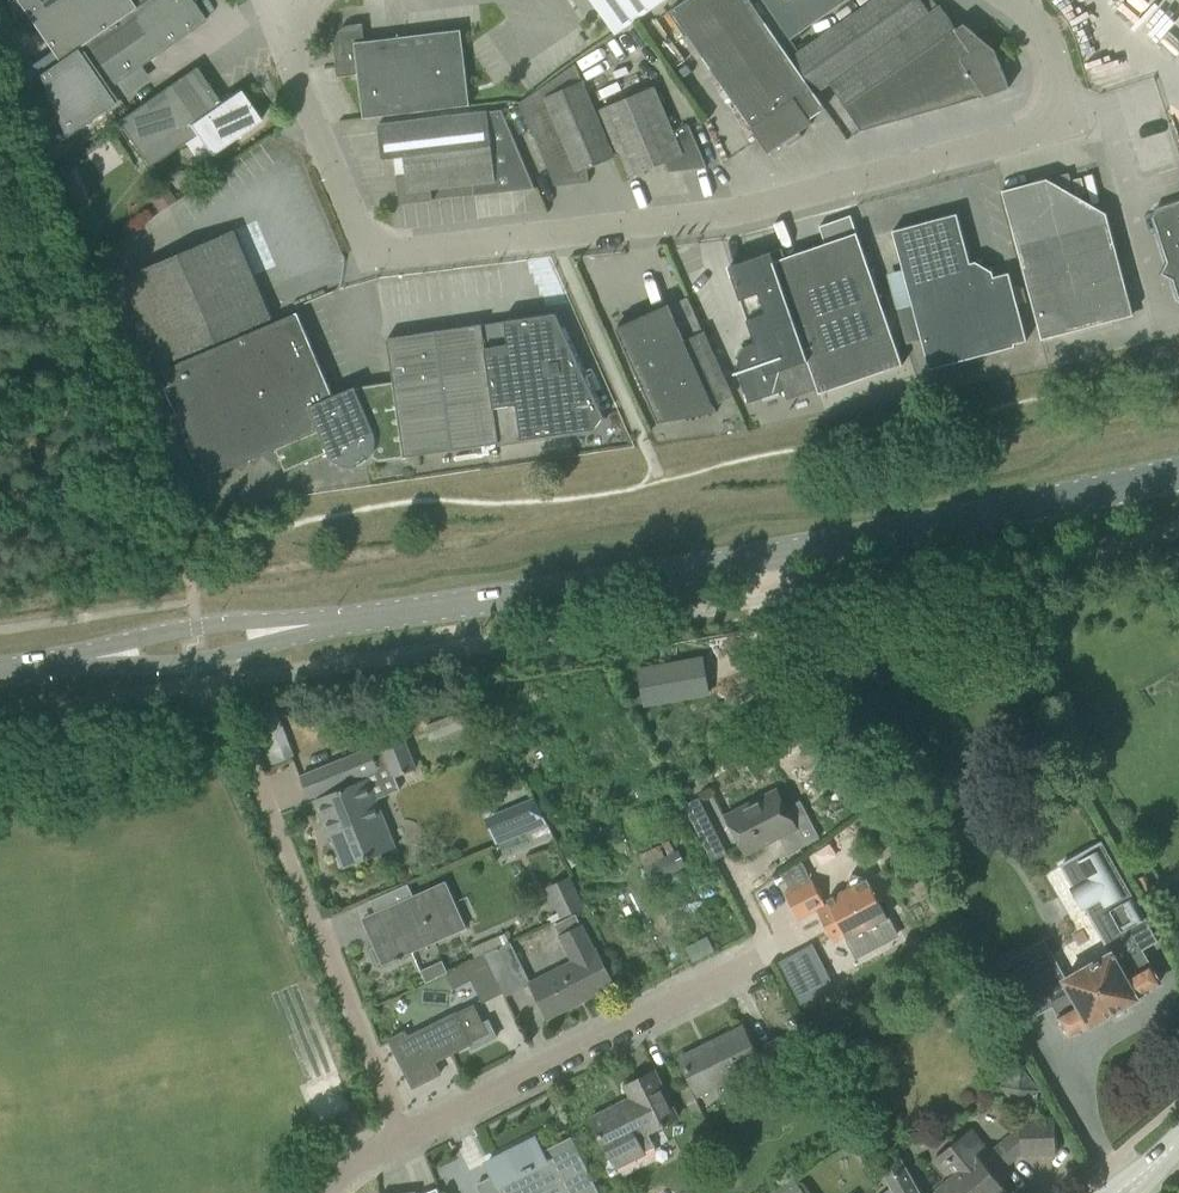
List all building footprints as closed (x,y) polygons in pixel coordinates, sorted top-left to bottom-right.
[(57,61),(131,9),(125,0),(6,0),(14,19),(25,15),(57,61)] [(57,61),(38,74),(63,138),(127,94),(118,81),(205,21),(191,0),(144,0),(131,9),(57,61)] [(131,9),(144,0),(125,0),(131,9)] [(583,13),(597,3),(617,31),(662,0),(573,0),(583,13)] [(791,56),(790,57),(750,0),(685,0),(670,10),(768,154),(795,135),(798,139),(802,136),(799,132),(812,124),(809,120),(825,109),(815,94),(816,93),(791,56)] [(791,39),(847,0),(763,0),(791,39)] [(791,56),(816,93),(829,84),(861,130),(861,131),(984,96),(984,97),(1009,88),(995,50),(963,24),(956,29),(939,5),(929,12),(921,0),(872,0),(791,56)] [(335,64),(337,76),(358,74),(363,119),(470,106),(460,30),(365,41),(362,23),(348,25),(339,30),(335,40),(338,64),(335,64)] [(520,102),(545,163),(555,186),(589,182),(587,168),(614,157),(605,135),(575,64),(520,102)] [(117,121),(149,167),(196,134),(210,155),(260,121),(239,90),(220,103),(195,67),(117,121)] [(601,110),(619,155),(629,177),(664,162),(669,173),(670,172),(707,167),(689,125),(673,132),(654,87),(601,110)] [(396,176),(399,204),(432,201),(430,188),(472,184),(473,196),(535,188),(525,166),(502,109),(401,122),(377,125),(382,159),(403,157),(405,175),(396,176)] [(70,171),(58,176),(64,191),(70,188),(73,180),(70,171)] [(1002,191),(1041,339),(1133,315),(1106,213),(1075,196),(1069,173),(1002,191)] [(1159,210),(1155,217),(1170,262),(1165,272),(1175,277),(1178,289),(1178,204),(1159,210)] [(892,231),(911,304),(897,308),(907,342),(920,339),(928,369),(1015,346),(1014,342),(1026,339),(1009,274),(994,278),(993,272),(975,262),(970,264),(957,214),(892,231)] [(737,371),(737,373),(747,403),(783,391),(786,400),(817,389),(819,394),(902,365),(850,215),(819,226),(825,244),(784,258),(781,248),(728,266),(754,342),(748,344),(745,345),(743,348),(742,349),(740,351),(739,354),(739,356),(738,357),(738,360),(739,363),(741,370),(737,371)] [(124,277),(161,365),(272,318),(235,230),(124,277)] [(716,412),(713,405),(733,397),(703,331),(684,340),(668,304),(616,327),(658,422),(716,412)] [(297,313),(163,370),(208,477),(275,449),(284,471),(328,453),(329,454),(330,456),(331,458),(332,459),(334,460),(335,461),(336,463),(338,464),(340,464),(341,465),(343,466),(345,466),(347,466),(349,467),(351,467),(353,467),(354,466),(356,466),(358,466),(360,465),(362,464),(363,463),(365,462),(366,461),(368,460),(369,458),(370,457),(371,456),(372,454),(380,460),(404,457),(402,444),(402,443),(402,442),(402,441),(402,440),(403,438),(403,437),(403,436),(403,435),(403,434),(403,433),(403,431),(403,430),(402,429),(402,428),(402,427),(402,426),(402,424),(401,423),(401,422),(401,421),(401,420),(400,419),(400,418),(399,417),(399,415),(399,414),(398,413),(398,412),(397,411),(395,397),(381,399),(380,390),(364,392),(366,402),(361,402),(354,387),(332,396),(297,313)] [(603,418),(554,314),(481,325),(498,443),(595,429),(603,418)] [(498,443),(481,325),(387,338),(395,397),(397,411),(398,412),(398,413),(399,414),(399,415),(399,417),(400,418),(400,419),(401,420),(401,421),(401,422),(401,423),(402,424),(402,426),(402,427),(402,428),(402,429),(403,430),(403,431),(403,433),(403,434),(403,435),(403,436),(403,437),(403,438),(402,440),(402,441),(402,442),(402,443),(402,444),(404,457),(451,450),(498,443)] [(700,658),(638,669),(645,707),(707,696),(700,658)] [(322,768),(300,777),(308,797),(314,795),(316,799),(314,799),(325,825),(328,824),(345,867),(367,858),(396,847),(378,799),(369,778),(368,778),(366,775),(392,764),(397,777),(417,769),(406,741),(385,749),(384,746),(372,751),(371,748),(322,768)] [(725,816),(745,854),(780,836),(789,853),(817,838),(803,813),(790,820),(775,790),(725,816)] [(531,828),(537,843),(552,836),(533,794),(482,817),(494,845),(531,828)] [(1090,1026),(1138,999),(1137,997),(1158,985),(1159,980),(1142,950),(1158,940),(1102,840),(1061,863),(1111,952),(1065,978),(1044,941),(985,974),(1014,1026),(1053,1004),(1059,1015),(1058,1016),(1069,1036),(1090,1025),(1090,1026)] [(645,867),(640,869),(647,884),(685,865),(678,850),(674,853),(645,867)] [(784,893),(798,920),(817,910),(829,934),(842,928),(847,939),(863,944),(868,928),(887,918),(866,879),(850,874),(846,889),(828,899),(830,902),(824,905),(811,879),(784,893)] [(585,907),(571,876),(546,887),(561,919),(585,907)] [(466,927),(446,881),(413,896),(407,884),(371,900),(376,912),(371,914),(383,940),(373,944),(374,947),(371,949),(377,963),(381,962),(382,965),(466,927)] [(530,983),(530,984),(547,1017),(613,984),(596,950),(594,951),(581,926),(575,915),(555,925),(573,962),(530,983)] [(504,997),(530,984),(530,983),(510,942),(484,954),(502,992),(504,997)] [(812,943),(777,956),(792,994),(827,981),(812,943)] [(482,1001),(502,992),(484,954),(464,963),(446,972),(453,987),(471,978),(482,1001)] [(948,980),(940,987),(946,995),(954,988),(948,980)] [(496,1037),(488,1020),(483,1022),(473,1003),(408,1036),(406,1030),(388,1039),(413,1087),(440,1073),(432,1057),(439,1053),(442,1058),(469,1044),(472,1049),(496,1037)] [(680,1058),(690,1079),(698,1094),(761,1063),(742,1026),(680,1058)] [(759,1048),(776,1083),(795,1072),(778,1039),(759,1048)] [(1055,1153),(1054,1119),(1039,1119),(1037,1092),(1040,1090),(1022,1067),(999,1086),(1017,1108),(1020,1106),(1021,1119),(1020,1119),(1020,1130),(989,1155),(969,1131),(935,1159),(951,1178),(937,1190),(938,1192),(936,1192),(1008,1192),(993,1174),(1021,1152),(1021,1154),(1055,1153)] [(626,1085),(632,1098),(590,1119),(607,1153),(609,1152),(616,1166),(655,1147),(648,1132),(677,1118),(654,1071),(626,1085)] [(851,1123),(842,1129),(847,1138),(857,1132),(851,1123)] [(869,1149),(861,1134),(848,1141),(857,1156),(869,1149)] [(558,1186),(562,1192),(599,1192),(572,1137),(542,1152),(535,1139),(487,1163),(502,1192),(544,1192),(558,1186)] [(901,1158),(880,1169),(892,1190),(894,1189),(896,1192),(921,1192),(901,1158)] [(793,1177),(770,1192),(804,1192),(793,1177)]
